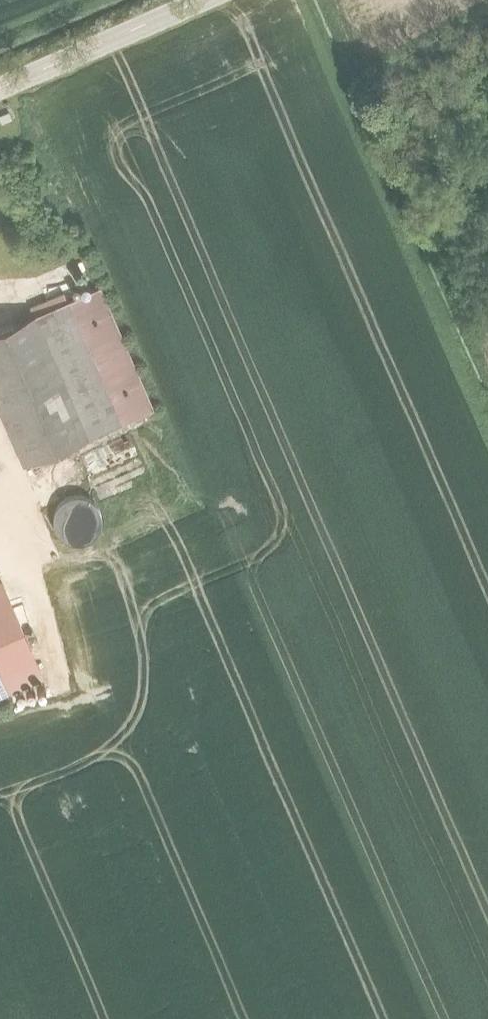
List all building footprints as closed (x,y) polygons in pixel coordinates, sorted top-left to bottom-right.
[(0,328),(0,404),(25,462),(151,408),(98,286),(0,328)] [(54,502),(57,542),(96,539),(93,499),(54,502)] [(0,579),(0,697),(44,678),(0,579)]
